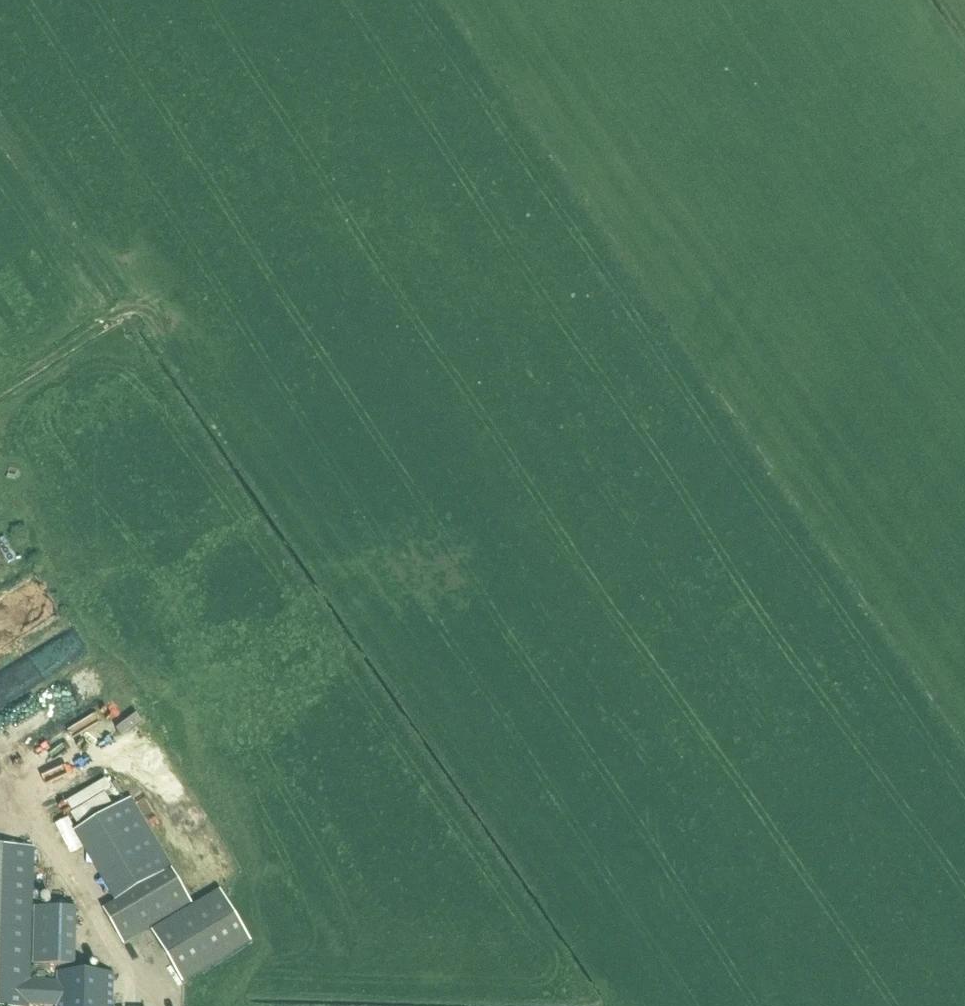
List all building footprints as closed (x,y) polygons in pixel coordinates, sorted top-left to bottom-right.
[(0,673),(0,681),(1,685),(34,672),(30,661),(0,673)] [(74,757),(57,764),(62,775),(38,786),(44,799),(85,780),(74,757)] [(83,786),(92,806),(121,794),(112,773),(83,786)] [(73,832),(113,901),(171,868),(131,799),(73,832)] [(114,974),(59,973),(58,983),(30,982),(34,850),(0,849),(0,1005),(113,1005),(114,974)] [(195,906),(174,871),(105,913),(126,947),(195,906)] [(250,945),(220,893),(151,934),(182,986),(250,945)] [(77,910),(36,909),(34,967),(76,968),(77,910)]
